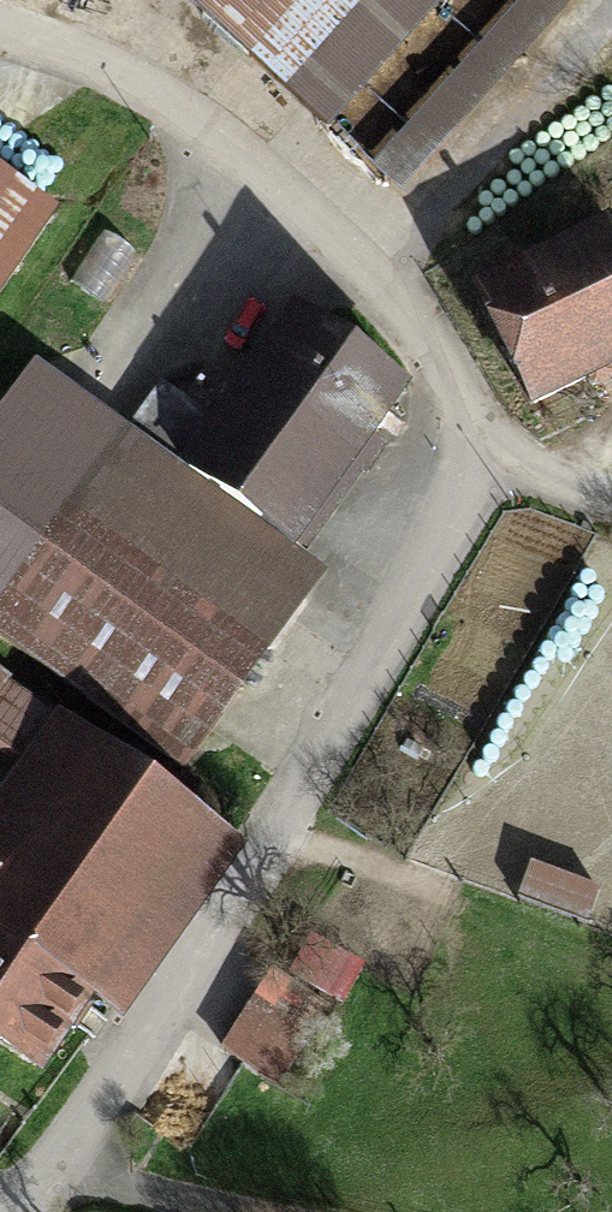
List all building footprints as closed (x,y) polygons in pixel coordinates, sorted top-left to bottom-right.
[(405,214),(594,0),(162,0),(405,214)] [(50,233),(0,197),(0,301),(50,233)] [(518,428),(611,382),(611,267),(600,242),(460,309),(518,428)] [(289,564),(402,418),(296,337),(184,481),(137,445),(0,621),(0,641),(179,779),(325,591),(289,564)] [(43,720),(0,692),(0,768),(8,773),(43,720)] [(125,1034),(239,860),(46,735),(0,806),(0,1071),(40,1097),(94,1014),(125,1034)] [(526,913),(589,942),(604,908),(541,880),(526,913)] [(298,949),(278,985),(332,1015),(349,1024),(369,988),(298,949)] [(238,1056),(292,1086),(332,1015),(278,985),(238,1056)]
